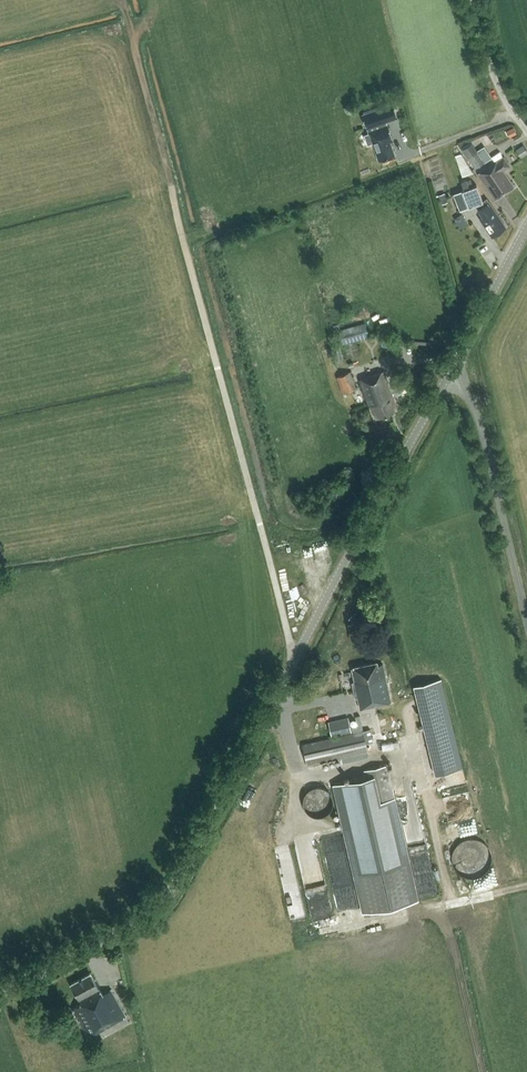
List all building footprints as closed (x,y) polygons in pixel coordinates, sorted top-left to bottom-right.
[(397,117),(393,104),(363,115),(379,160),(395,154),(390,139),(392,138),(386,121),(397,117)] [(514,128),(508,132),(510,136),(511,135),(512,138),(517,135),(514,128)] [(471,142),(462,149),(475,169),(485,162),(471,142)] [(526,151),(526,145),(526,144),(518,149),(522,154),(526,151)] [(515,186),(504,170),(511,166),(504,156),(479,174),(496,200),(514,187),(515,186)] [(463,187),(472,184),(470,179),(467,180),(466,179),(461,181),(463,187)] [(492,236),(506,226),(489,201),(489,202),(486,198),(483,201),(477,185),(462,190),(468,207),(476,204),(479,208),(478,209),(483,216),(480,218),(492,236)] [(468,207),(462,190),(456,193),(462,209),(468,207)] [(369,336),(365,323),(340,330),(343,343),(369,336)] [(393,406),(397,405),(393,395),(394,394),(385,370),(360,380),(374,417),(395,411),(393,406)] [(356,388),(350,372),(337,376),(343,393),(356,388)] [(407,384),(405,378),(397,380),(399,387),(407,384)] [(378,664),(377,661),(351,667),(355,681),(352,682),(355,698),(358,697),(360,709),(391,702),(383,663),(378,664)] [(353,732),(302,744),(307,765),(341,758),(342,762),(369,756),(368,752),(366,743),(373,742),(370,729),(363,730),(360,715),(356,716),(358,725),(352,726),(353,732)] [(332,736),(352,732),(348,717),(329,722),(332,736)] [(425,731),(435,775),(463,768),(452,724),(425,731)] [(365,777),(333,784),(362,913),(419,900),(389,764),(364,770),(365,777)] [(332,806),(333,801),(332,796),(329,791),(325,788),(321,786),(315,786),(311,788),(307,791),(304,796),(303,801),(304,806),(307,810),(311,814),(315,816),(321,816),(325,814),(329,811),(332,806)] [(259,809),(263,798),(266,792),(258,788),(255,795),(248,792),(243,803),(259,809)] [(236,814),(230,826),(237,829),(242,817),(236,814)] [(305,874),(313,918),(334,915),(326,871),(305,874)] [(87,1036),(126,1015),(111,989),(102,993),(91,972),(71,983),(82,1002),(72,1008),(87,1036)] [(57,1027),(51,1015),(42,1020),(40,1017),(35,1021),(42,1035),(48,1032),(57,1027)]
